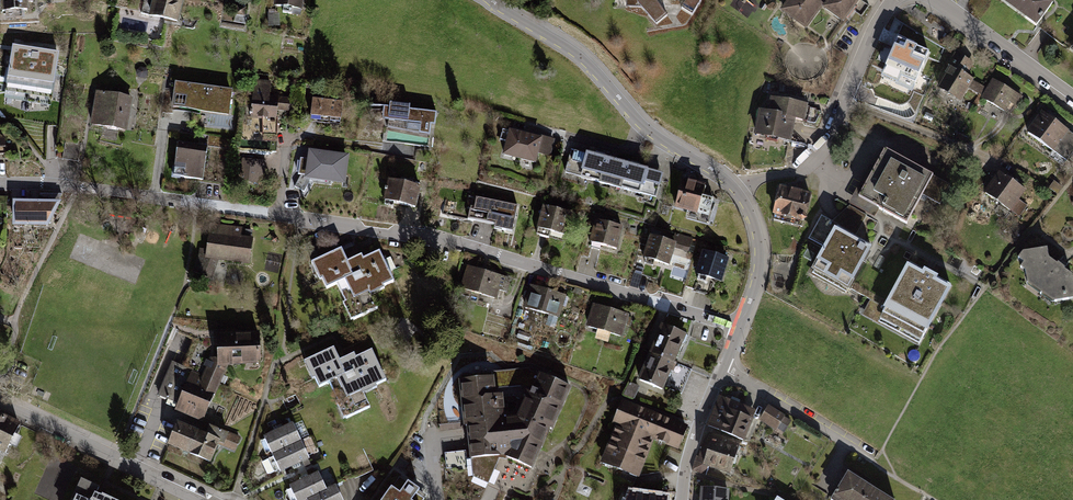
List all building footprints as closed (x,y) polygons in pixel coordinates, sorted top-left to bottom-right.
[(1,12),(29,10),(28,3),(35,3),(34,0),(1,0),(1,12)] [(150,16),(180,23),(185,0),(154,0),(150,16)] [(274,8),(284,9),(283,14),(301,16),(304,0),(275,0),(274,8)] [(784,9),(806,25),(821,4),(824,0),(790,0),(784,9)] [(821,4),(843,19),(857,0),(824,0),(821,4)] [(1037,29),(1054,4),(1049,0),(997,0),(1037,29)] [(246,7),(236,6),(235,15),(245,16),(246,7)] [(279,13),(267,14),(269,28),(280,27),(279,13)] [(931,86),(948,45),(916,32),(907,54),(908,54),(901,70),(911,74),(905,89),(909,90),(907,97),(911,98),(908,106),(902,104),(898,115),(915,121),(929,85),(931,86)] [(14,46),(5,105),(51,112),(60,53),(14,46)] [(951,68),(937,91),(960,104),(968,90),(982,98),(981,100),(1012,118),(1023,98),(992,79),(987,88),(967,77),(975,63),(957,52),(948,66),(951,68)] [(271,82),(254,80),(250,119),(263,120),(263,142),(277,143),(278,110),(294,113),(295,99),(270,97),(271,82)] [(233,90),(175,82),(172,111),(229,116),(233,90)] [(96,92),(89,127),(127,133),(133,98),(96,92)] [(760,108),(756,134),(791,138),(794,117),(804,118),(807,100),(771,95),(769,109),(760,108)] [(313,99),(310,118),(342,121),(343,102),(313,99)] [(389,122),(388,129),(430,135),(431,124),(436,124),(436,114),(411,111),(411,106),(391,104),(390,108),(384,107),(382,121),(389,122)] [(1026,134),(1066,164),(1072,154),(1072,134),(1043,113),(1026,134)] [(510,129),(503,156),(537,165),(540,154),(551,157),(555,140),(510,129)] [(177,142),(172,179),(203,182),(207,147),(177,142)] [(610,187),(618,160),(571,149),(564,175),(610,187)] [(294,188),(308,194),(314,183),(347,187),(350,155),(309,150),(307,161),(301,160),(300,177),(294,188)] [(907,226),(924,196),(941,206),(952,187),(885,151),(858,199),(907,226)] [(267,162),(241,159),(238,182),(263,185),(267,162)] [(618,160),(610,187),(659,200),(665,175),(618,160)] [(1000,172),(984,194),(1019,219),(1028,206),(1020,200),(1026,192),(1000,172)] [(684,178),(674,208),(688,213),(686,219),(714,227),(719,201),(704,197),(707,185),(684,178)] [(389,180),(384,202),(416,210),(421,187),(389,180)] [(780,187),(772,220),(805,227),(812,194),(780,187)] [(470,211),(469,220),(496,227),(496,230),(513,233),(518,207),(477,198),(474,212),(470,211)] [(62,200),(13,200),(14,228),(49,226),(62,200)] [(812,272),(848,293),(872,245),(856,238),(867,215),(850,206),(833,221),(822,215),(809,240),(825,248),(812,272)] [(543,207),(537,235),(566,243),(572,215),(543,207)] [(596,221),(589,245),(618,254),(624,228),(596,221)] [(193,272),(212,280),(219,261),(249,265),(253,238),(241,237),(242,228),(210,225),(206,253),(200,250),(193,272)] [(652,231),(644,260),(670,269),(676,248),(690,252),(694,239),(675,233),(674,239),(652,231)] [(342,250),(312,265),(320,282),(323,281),(327,291),(338,286),(346,305),(344,305),(352,323),(378,310),(372,297),(386,293),(384,288),(394,284),(380,252),(364,261),(362,256),(348,263),(342,250)] [(731,260),(703,251),(696,277),(724,286),(731,260)] [(1026,286),(1052,303),(1072,300),(1072,289),(1071,275),(1048,259),(1048,252),(1020,255),(1026,286)] [(877,323),(921,349),(955,288),(909,263),(877,323)] [(468,266),(461,290),(497,301),(500,292),(506,294),(510,279),(468,266)] [(531,285),(524,309),(560,319),(567,296),(531,285)] [(593,304),(586,328),(623,339),(630,315),(593,304)] [(689,336),(663,326),(651,353),(678,364),(689,336)] [(174,412),(203,423),(228,368),(261,366),(260,334),(217,335),(217,366),(207,360),(200,374),(174,363),(160,396),(178,405),(174,412)] [(334,349),(304,364),(312,382),(315,380),(319,390),(331,384),(339,401),(337,403),(346,421),(370,409),(365,396),(378,391),(377,388),(387,382),(373,352),(357,360),(354,355),(340,361),(334,349)] [(651,353),(639,382),(665,393),(667,389),(684,396),(693,371),(678,364),(651,353)] [(526,370),(461,376),(474,478),(489,484),(500,458),(534,471),(551,432),(554,434),(572,390),(526,370)] [(640,387),(630,383),(624,395),(634,400),(640,387)] [(755,409),(719,395),(706,425),(743,440),(755,409)] [(686,428),(622,402),(613,424),(619,426),(604,463),(637,476),(652,438),(678,448),(686,428)] [(791,420),(768,405),(760,420),(784,433),(791,420)] [(6,456),(12,446),(17,448),(23,438),(17,435),(22,425),(0,413),(0,453),(6,456)] [(177,421),(167,445),(210,463),(216,449),(232,455),(239,439),(209,426),(206,433),(177,421)] [(263,437),(272,456),(301,442),(293,424),(263,437)] [(739,441),(712,433),(704,458),(697,456),(693,470),(705,474),(708,464),(729,471),(739,441)] [(301,442),(272,456),(280,475),(310,460),(301,442)] [(829,497),(834,499),(892,499),(846,470),(829,497)] [(289,487),(295,499),(310,499),(327,491),(326,490),(319,473),(289,487)] [(384,499),(425,499),(428,496),(400,477),(384,499)] [(99,493),(101,489),(82,480),(73,499),(113,499),(99,493)] [(700,485),(699,499),(729,499),(729,487),(700,485)] [(326,490),(327,491),(310,499),(342,499),(336,486),(326,490)] [(627,492),(626,499),(668,499),(669,497),(656,496),(657,492),(644,491),(644,494),(627,492)]
